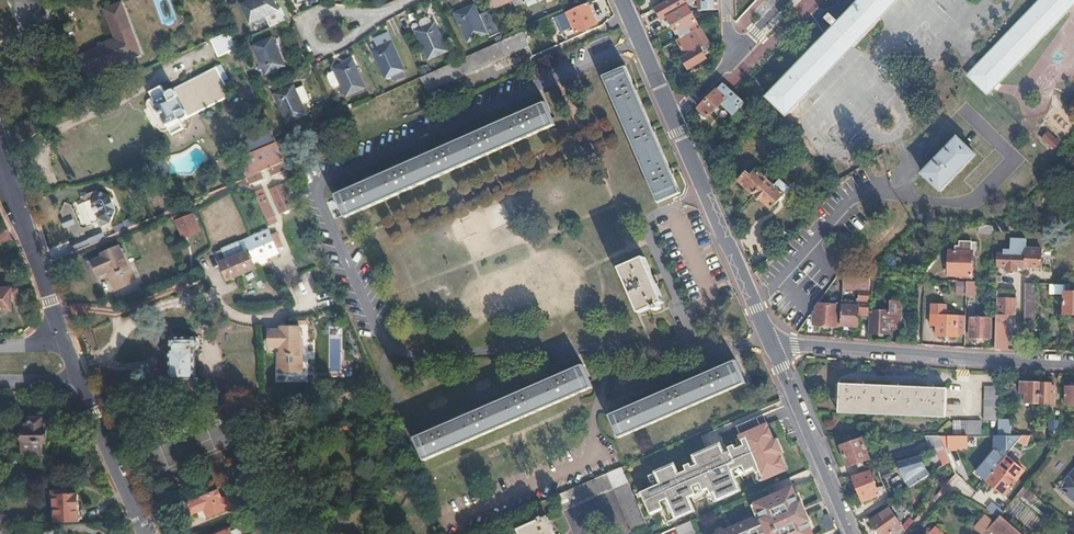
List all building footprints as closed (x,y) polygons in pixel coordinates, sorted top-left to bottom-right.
[(41,0),(16,0),(24,22),(27,21),(29,27),(48,21),(41,0)] [(278,12),(272,0),(253,0),(241,5),(250,24),(278,12)] [(491,9),(510,0),(513,6),(522,2),(521,0),(490,0),(487,1),(491,9)] [(718,16),(718,0),(698,0),(698,10),(711,10),(711,15),(700,15),(696,19),(688,5),(686,6),(682,0),(668,0),(662,3),(654,8),(659,19),(667,17),(676,33),(678,33),(681,38),(695,29),(707,23),(718,16)] [(766,104),(786,123),(902,0),(864,0),(766,104)] [(970,77),(989,95),(1073,7),(1073,0),(1044,0),(970,77)] [(596,24),(587,3),(552,18),(558,32),(572,26),(576,33),(596,24)] [(486,33),(474,6),(455,14),(467,41),(486,33)] [(425,28),(432,24),(429,19),(426,18),(420,21),(419,24),(422,29),(425,28)] [(428,59),(447,51),(435,23),(425,28),(422,29),(416,32),(428,59)] [(707,51),(695,29),(681,38),(677,40),(690,61),(707,51)] [(140,55),(131,32),(107,42),(108,45),(81,56),(89,80),(94,92),(109,85),(106,80),(106,78),(102,70),(140,55)] [(218,56),(236,48),(228,32),(210,39),(218,56)] [(385,78),(404,70),(392,42),(388,33),(374,39),(379,48),(373,51),(385,78)] [(420,78),(426,92),(522,49),(515,35),(504,40),(420,78)] [(271,37),(253,46),(265,73),(283,64),(271,37)] [(346,96),(365,88),(353,60),(333,69),(335,71),(338,80),(346,96)] [(657,202),(679,192),(672,175),(674,174),(672,167),(669,169),(654,134),(657,133),(654,126),(651,127),(636,91),(638,90),(636,84),(633,85),(625,66),(603,76),(657,202)] [(338,80),(335,71),(330,74),(329,76),(334,85),(336,86),(340,85),(338,80)] [(214,106),(202,76),(167,92),(166,96),(161,84),(149,89),(154,101),(153,102),(163,125),(166,124),(170,134),(182,129),(178,120),(181,121),(214,106)] [(723,83),(698,108),(707,117),(720,104),(733,115),(745,103),(737,95),(726,86),(723,83)] [(288,123),(306,115),(301,105),(298,97),(293,87),(275,95),(288,123)] [(302,87),(295,90),(298,97),(301,105),(309,101),(302,87)] [(346,217),(553,124),(543,103),(524,111),(523,108),(517,111),(519,114),(484,130),(482,127),(476,129),(477,133),(441,149),(440,146),(434,148),(436,151),(401,167),(399,164),(393,167),(394,170),(359,186),(358,183),(352,186),(353,188),(337,196),(346,217)] [(1054,150),(1062,143),(1049,131),(1042,139),(1054,150)] [(255,152),(276,142),(274,137),(269,139),(271,141),(258,147),(257,144),(253,146),(255,152)] [(941,192),(977,156),(959,139),(924,175),(941,192)] [(238,159),(250,186),(264,180),(261,175),(285,164),(276,142),(255,152),(238,159)] [(163,178),(156,160),(146,164),(153,182),(163,178)] [(738,181),(752,193),(766,178),(755,169),(753,172),(751,175),(747,173),(746,172),(738,181)] [(752,193),(770,209),(784,194),(783,192),(790,184),(782,177),(775,185),(766,178),(752,193)] [(281,215),(295,209),(284,184),(270,191),(281,215)] [(113,224),(117,210),(112,197),(98,192),(89,196),(91,201),(84,204),(93,226),(87,229),(81,228),(72,207),(66,204),(61,215),(63,222),(60,223),(64,230),(66,229),(69,237),(80,239),(81,234),(87,235),(87,236),(80,239),(70,243),(74,253),(106,240),(101,229),(113,224)] [(91,201),(89,196),(82,199),(84,204),(91,201)] [(269,220),(276,217),(267,198),(260,201),(269,220)] [(201,232),(194,215),(179,222),(185,238),(201,232)] [(471,218),(453,225),(458,240),(476,233),(471,218)] [(995,226),(980,226),(979,235),(994,235),(994,231),(995,226)] [(10,234),(8,230),(0,230),(0,239),(13,240),(10,234)] [(257,270),(268,265),(267,261),(279,256),(269,233),(224,253),(229,263),(222,267),(229,283),(257,271),(257,270)] [(1017,268),(1026,268),(1041,269),(1042,250),(1027,249),(1027,241),(1012,240),(1011,249),(1004,249),(1004,252),(999,252),(998,267),(1007,267),(1007,271),(1016,272),(1017,268)] [(140,287),(128,258),(126,259),(121,248),(104,255),(105,258),(95,262),(101,278),(109,275),(112,274),(115,281),(112,282),(117,296),(140,287)] [(154,269),(161,267),(158,252),(150,253),(154,269)] [(972,276),(973,253),(950,252),(949,275),(972,276)] [(229,263),(224,253),(217,256),(222,267),(229,263)] [(641,312),(664,302),(645,258),(622,268),(641,312)] [(844,278),(843,292),(850,292),(851,278),(844,278)] [(859,292),(871,293),(872,278),(868,278),(860,278),(859,292)] [(872,278),(871,293),(880,294),(880,279),(872,278)] [(975,283),(967,282),(966,296),(974,296),(975,283)] [(1026,284),(1025,320),(1034,320),(1035,293),(1033,293),(1033,284),(1026,284)] [(1068,285),(1068,293),(1064,293),(1063,316),(1073,316),(1073,285),(1068,285)] [(0,290),(0,310),(11,310),(11,299),(11,290),(0,290)] [(997,297),(995,349),(1007,349),(1009,315),(1016,315),(1016,298),(997,297)] [(814,318),(814,325),(838,326),(839,303),(829,303),(829,306),(819,305),(814,312),(814,318)] [(842,306),(841,326),(857,327),(858,307),(842,306)] [(958,333),(965,334),(966,317),(948,316),(948,308),(931,307),(930,326),(937,327),(937,336),(958,337),(958,333)] [(889,333),(890,313),(872,311),(871,332),(889,333)] [(971,337),(989,338),(990,318),(972,318),(971,337)] [(302,341),(301,328),(284,328),(284,330),(273,330),(273,349),(281,349),(284,349),(285,356),(281,356),(281,372),(304,372),(304,341),(302,341)] [(197,376),(198,349),(201,349),(201,337),(174,337),(174,349),(172,349),(171,376),(174,376),(173,394),(201,395),(201,376),(197,376)] [(620,437),(745,382),(735,361),(718,369),(717,366),(710,369),(711,372),(676,387),(675,385),(669,387),(670,389),(634,405),(633,403),(627,406),(628,408),(610,415),(620,437)] [(425,460),(592,389),(582,366),(565,374),(564,371),(557,374),(559,377),(523,392),(522,389),(516,392),(517,395),(481,410),(480,407),(474,410),(475,413),(439,428),(438,425),(432,428),(433,431),(415,438),(425,460)] [(944,417),(945,388),(839,383),(838,413),(944,417)] [(1038,403),(1039,383),(1019,383),(1019,394),(1024,394),(1024,402),(1038,403)] [(1050,384),(1039,383),(1038,403),(1052,403),(1053,387),(1050,386),(1050,384)] [(1065,403),(1073,404),(1073,386),(1065,385),(1064,403),(1065,403)] [(995,420),(996,387),(984,386),(982,420),(995,420)] [(646,467),(634,472),(650,510),(659,506),(663,516),(691,505),(687,495),(705,488),(709,497),(743,483),(739,474),(756,466),(761,478),(793,464),(768,404),(736,417),(740,428),(724,434),(721,425),(686,440),(690,450),(670,458),(666,449),(643,459),(646,467)] [(46,442),(46,428),(43,428),(43,418),(27,418),(27,423),(23,423),(23,453),(43,453),(43,442),(46,442)] [(979,434),(979,421),(952,421),(951,434),(979,434)] [(1037,421),(996,421),(996,436),(1005,435),(1021,435),(1027,435),(1036,435),(1037,430),(1037,421)] [(1005,435),(996,436),(993,436),(997,444),(977,469),(986,477),(1001,460),(1007,452),(1011,447),(1005,435)] [(1027,435),(1021,435),(1015,442),(1024,446),(1027,435)] [(937,436),(922,436),(929,452),(942,448),(937,436)] [(964,447),(965,436),(937,436),(942,448),(964,447)] [(840,446),(848,466),(867,459),(865,455),(868,454),(862,437),(840,446)] [(1012,457),(1007,452),(1001,460),(1006,464),(1012,457)] [(926,455),(902,463),(906,475),(913,489),(934,475),(926,455)] [(1001,460),(986,477),(1003,492),(1018,474),(1006,464),(1001,460)] [(280,481),(288,477),(282,462),(274,466),(280,481)] [(104,473),(100,465),(85,468),(86,477),(104,473)] [(236,481),(248,477),(244,467),(233,472),(236,481)] [(621,467),(557,496),(563,511),(614,489),(633,532),(647,526),(629,486),(623,472),(621,467)] [(867,470),(852,475),(855,481),(869,475),(867,470)] [(871,475),(869,475),(855,481),(863,502),(879,495),(871,475)] [(950,483),(966,495),(972,487),(955,475),(950,483)] [(1068,482),(1068,475),(1059,487),(1068,494),(1067,484),(1068,482)] [(801,483),(698,527),(701,533),(822,533),(821,531),(801,483)] [(1030,491),(1023,486),(1000,515),(1006,520),(1030,491)] [(56,503),(57,522),(79,521),(79,520),(82,520),(82,510),(79,510),(78,495),(68,495),(68,492),(53,492),(54,503),(56,503)] [(233,507),(229,500),(222,502),(221,500),(224,498),(221,492),(190,505),(194,514),(205,510),(209,519),(232,509),(233,507)] [(904,530),(889,509),(871,521),(880,533),(901,533),(904,530)] [(997,517),(984,533),(1023,533),(1006,520),(1000,515),(997,517)] [(548,518),(520,530),(522,533),(556,533),(548,518)]
